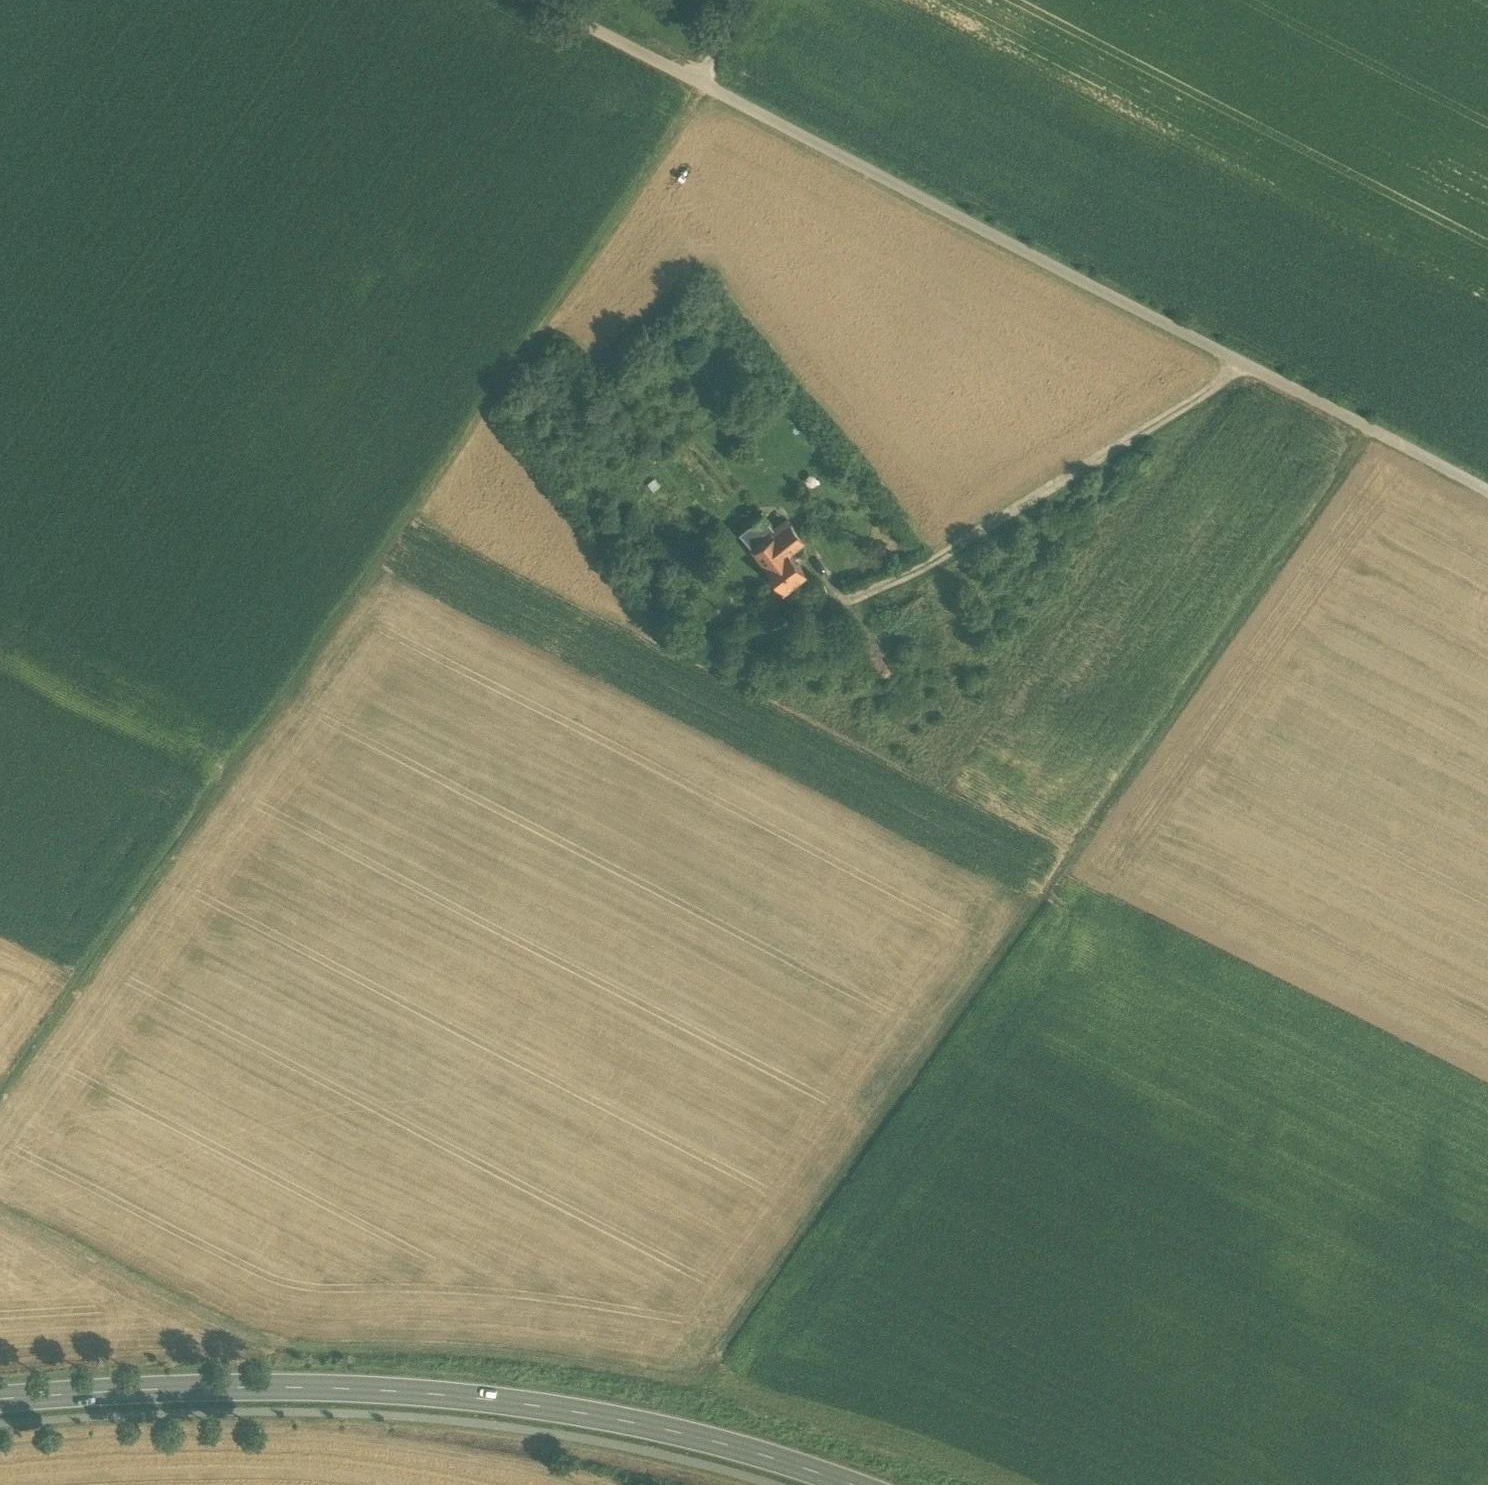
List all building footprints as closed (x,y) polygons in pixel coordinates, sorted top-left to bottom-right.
[(763,513),(741,530),(756,550),(778,533),(763,513)] [(778,533),(756,550),(768,566),(789,550),(790,550),(804,540),(791,523),(778,533)] [(789,550),(768,566),(786,590),(807,573),(790,550),(789,550)]
